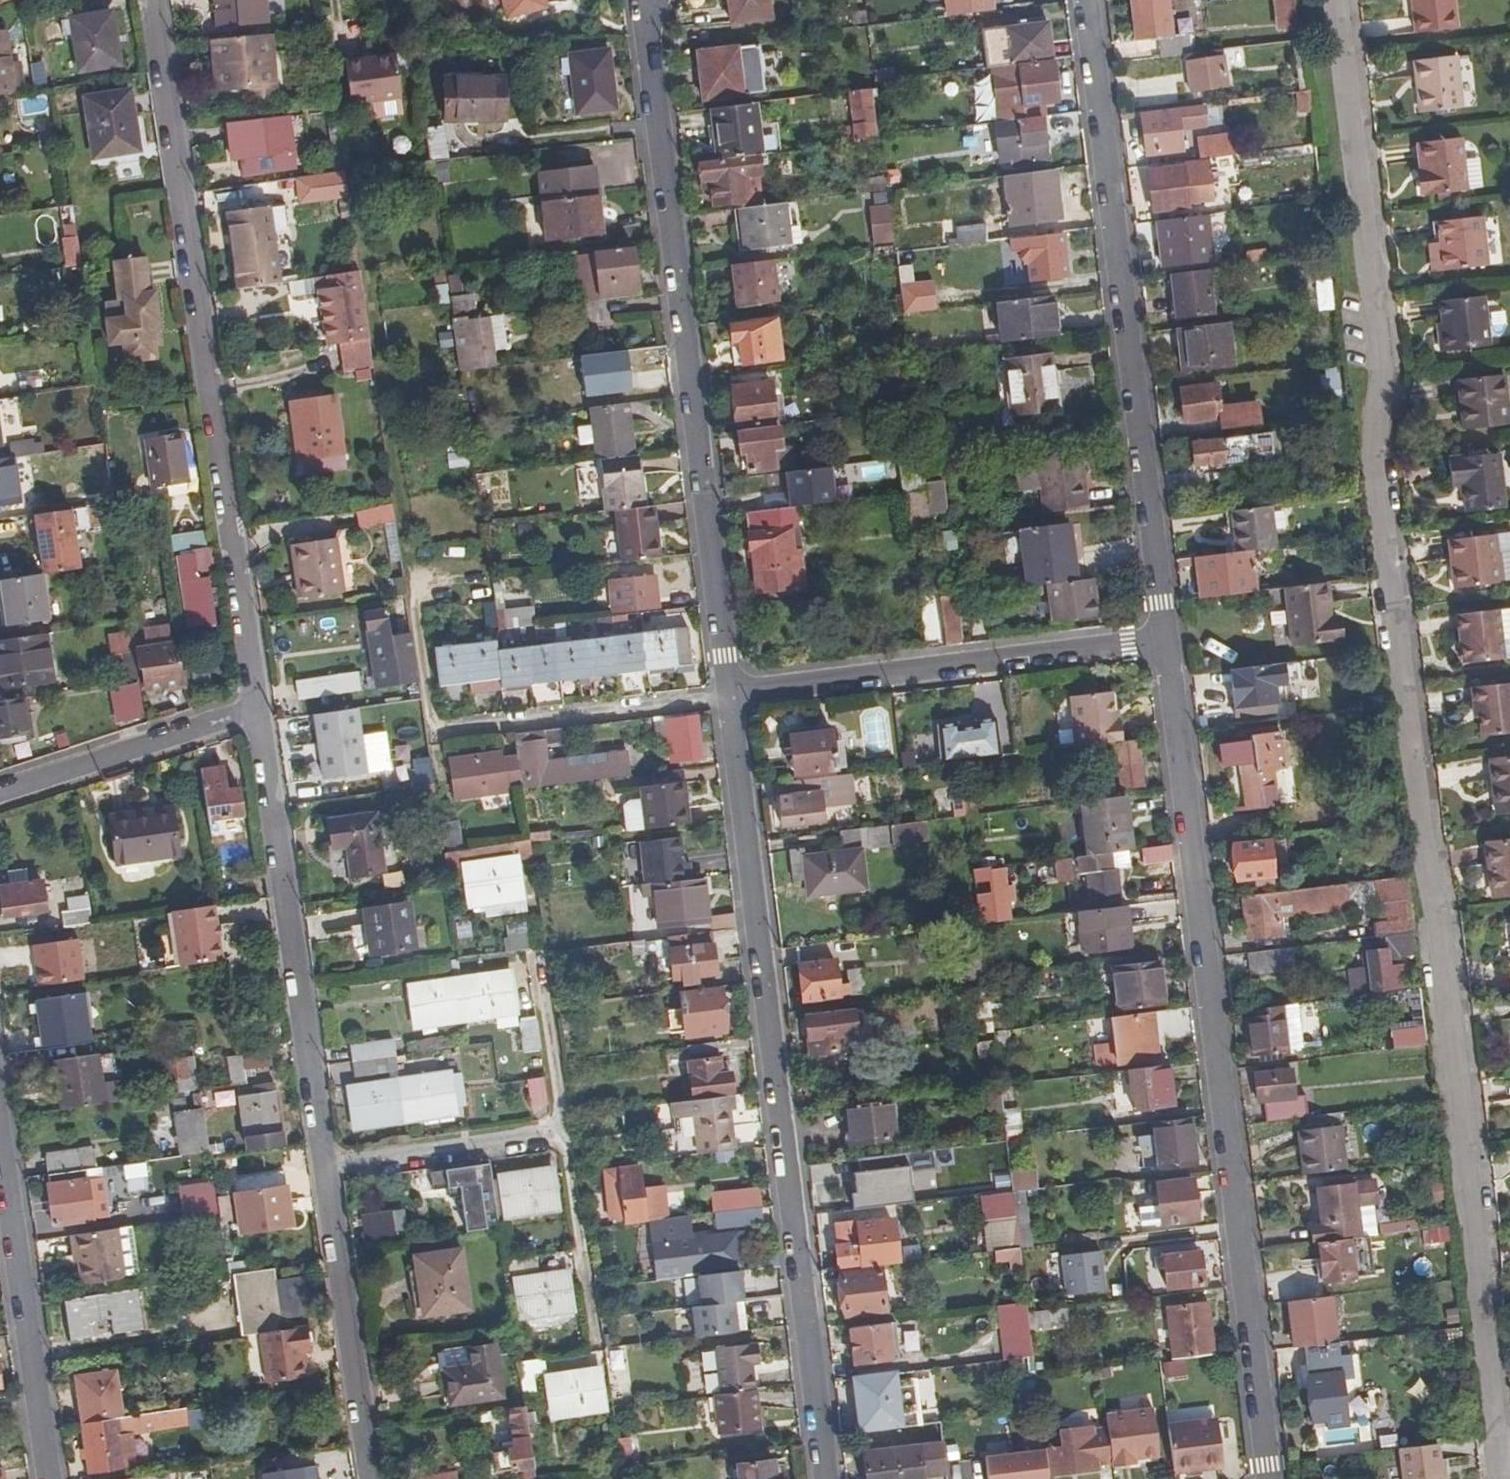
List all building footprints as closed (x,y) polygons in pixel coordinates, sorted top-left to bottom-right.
[(218,23),(269,16),(267,0),(214,0),(218,23)] [(551,3),(550,0),(508,0),(512,14),(551,3)] [(774,17),(772,0),(731,0),(734,22),(774,17)] [(991,0),(980,0),(947,4),(949,14),(992,8),(991,0)] [(1140,41),(1159,40),(1162,57),(1189,54),(1192,54),(1190,37),(1176,37),(1171,0),(1135,0),(1140,41)] [(1298,28),(1295,0),(1276,0),(1280,30),(1298,28)] [(1459,26),(1456,0),(1414,0),(1418,30),(1459,26)] [(869,20),(868,8),(854,11),(855,21),(869,20)] [(72,20),(75,36),(80,71),(118,65),(111,15),(72,20)] [(64,38),(75,36),(72,20),(62,21),(64,38)] [(1055,55),(1050,20),(994,27),(998,62),(1019,60),(1055,55)] [(24,91),(19,64),(11,65),(7,31),(0,32),(0,95),(24,91)] [(251,94),(272,91),(268,58),(262,58),(257,34),(212,40),(216,66),(214,67),(217,88),(249,84),(251,94)] [(706,98),(768,91),(762,45),(700,52),(706,98)] [(569,113),(608,109),(602,49),(563,54),(569,113)] [(1424,108),(1464,104),(1458,51),(1418,55),(1424,108)] [(1192,54),(1189,54),(1194,92),(1231,87),(1227,52),(1209,55),(1209,52),(1192,54)] [(352,101),(403,94),(397,56),(364,60),(363,56),(346,59),(352,101)] [(1020,64),(1019,60),(998,62),(987,64),(995,118),(997,118),(1043,113),(1047,112),(1044,100),(1059,97),(1054,59),(1020,64)] [(49,61),(33,63),(36,89),(51,87),(49,61)] [(505,76),(449,76),(448,119),(505,119),(505,76)] [(884,132),(878,86),(853,90),(854,106),(860,106),(862,124),(857,125),(858,141),(884,137),(884,132)] [(95,155),(138,150),(129,91),(87,96),(95,155)] [(324,115),(332,113),(330,101),(322,103),(324,115)] [(758,101),(719,107),(724,157),(760,153),(762,152),(758,101)] [(1148,152),(1185,147),(1183,132),(1207,129),(1204,108),(1144,115),(1148,152)] [(1049,158),(1043,113),(997,118),(1002,158),(1015,156),(1016,163),(1049,158)] [(289,115),(228,123),(234,159),(243,158),(245,174),(296,165),(289,115)] [(448,122),(426,124),(431,160),(452,157),(448,122)] [(328,142),(333,172),(344,171),(338,128),(331,129),(333,141),(328,142)] [(970,146),(986,144),(985,131),(968,133),(970,146)] [(1201,138),(1203,159),(1212,158),(1238,154),(1235,134),(1201,138)] [(1433,189),(1470,186),(1464,134),(1427,138),(1430,165),(1423,166),(1426,190),(1433,189)] [(739,206),(761,203),(759,175),(762,175),(760,153),(724,157),(701,160),(704,192),(714,191),(716,198),(738,196),(739,206)] [(1217,198),(1212,158),(1203,159),(1186,161),(1187,166),(1151,170),(1156,210),(1192,206),(1191,201),(1217,198)] [(542,169),(545,199),(599,192),(595,163),(542,169)] [(1061,215),(1055,167),(1007,173),(1013,221),(1061,215)] [(348,196),(344,171),(333,172),(314,175),(318,201),(348,196)] [(832,186),(843,185),(841,171),(831,173),(832,186)] [(855,181),(856,192),(888,188),(886,176),(855,181)] [(599,192),(545,199),(549,239),(603,232),(599,192)] [(788,227),(785,201),(761,203),(739,206),(745,248),(802,242),(800,226),(788,227)] [(896,236),(892,205),(873,207),(877,238),(896,236)] [(232,251),(239,291),(283,283),(271,207),(234,213),(240,250),(232,251)] [(226,214),(232,251),(240,250),(234,213),(226,214)] [(1210,213),(1160,219),(1166,266),(1215,260),(1210,213)] [(1444,267),(1491,262),(1484,213),(1439,218),(1442,243),(1432,244),(1434,268),(1444,267)] [(960,241),(989,238),(987,220),(958,224),(960,241)] [(64,226),(65,240),(76,238),(75,224),(64,226)] [(1032,279),(1069,275),(1063,231),(1012,237),(1013,248),(1029,262),(1032,279)] [(66,268),(81,266),(76,238),(65,240),(63,240),(66,268)] [(1244,250),(1246,263),(1266,261),(1265,248),(1244,250)] [(606,298),(640,294),(635,250),(579,257),(584,301),(606,298)] [(127,362),(157,358),(152,323),(160,322),(156,292),(149,293),(144,257),(114,261),(120,303),(107,304),(109,320),(107,320),(110,344),(124,342),(127,362)] [(780,300),(774,257),(734,262),(740,305),(780,300)] [(892,290),(903,289),(900,261),(900,259),(888,260),(892,290)] [(913,260),(900,261),(903,289),(906,311),(933,308),(930,285),(916,287),(913,260)] [(1210,269),(1175,273),(1180,316),(1215,312),(1210,269)] [(315,292),(319,291),(328,345),(338,343),(366,339),(361,298),(363,297),(359,271),(312,278),(315,292)] [(1338,310),(1333,275),(1316,277),(1319,312),(1338,310)] [(437,304),(450,302),(447,284),(435,286),(437,304)] [(1448,346),(1492,341),(1486,292),(1442,298),(1448,346)] [(1059,332),(1054,293),(997,300),(1002,339),(1059,332)] [(474,294),(452,296),(455,315),(476,313),(474,294)] [(607,313),(606,298),(584,301),(586,316),(607,313)] [(463,367),(499,363),(497,351),(492,317),(491,311),(476,313),(455,315),(463,367)] [(783,360),(778,313),(748,317),(748,323),(731,325),(733,340),(736,340),(738,364),(783,360)] [(503,315),(492,317),(497,351),(507,349),(503,315)] [(1229,322),(1178,328),(1183,370),(1234,365),(1229,322)] [(443,350),(453,349),(451,338),(442,340),(443,350)] [(366,339),(338,343),(343,371),(354,369),(371,366),(373,366),(369,339),(366,339)] [(1013,408),(1057,403),(1052,350),(1007,355),(1013,408)] [(587,396),(632,391),(627,351),(582,356),(587,396)] [(371,366),(354,369),(357,384),(374,382),(371,366)] [(1509,420),(1509,408),(1506,370),(1463,375),(1468,425),(1509,420)] [(1326,396),(1341,394),(1338,375),(1324,376),(1326,396)] [(737,424),(776,420),(772,379),(733,384),(737,424)] [(1220,416),(1221,428),(1259,424),(1257,402),(1219,405),(1217,381),(1183,385),(1187,419),(1220,416)] [(297,403),(299,419),(340,412),(338,397),(297,403)] [(595,459),(600,458),(633,454),(627,401),(624,402),(595,406),(590,406),(595,459)] [(340,412),(299,419),(304,459),(346,453),(340,412)] [(745,451),(748,471),(796,464),(793,445),(780,447),(778,426),(738,431),(740,452),(745,451)] [(153,489),(188,483),(181,435),(147,439),(153,489)] [(1196,466),(1259,460),(1256,435),(1194,441),(1196,466)] [(12,445),(13,458),(27,456),(35,455),(33,442),(12,445)] [(900,451),(905,490),(928,487),(927,482),(923,448),(900,451)] [(1099,504),(1092,449),(1050,455),(1057,510),(1099,504)] [(1469,507),(1507,503),(1500,449),(1451,454),(1454,481),(1466,480),(1469,507)] [(346,453),(304,459),(306,469),(347,462),(346,453)] [(600,458),(606,510),(616,509),(643,505),(636,453),(633,454),(600,458)] [(13,458),(0,460),(0,508),(20,505),(16,478),(30,476),(27,456),(13,458)] [(949,456),(936,458),(937,468),(950,466),(949,456)] [(786,490),(788,505),(797,504),(836,499),(831,465),(787,470),(789,490),(786,490)] [(928,487),(932,525),(949,523),(949,520),(944,480),(927,482),(928,487)] [(932,525),(928,487),(905,490),(910,534),(933,531),(932,525)] [(117,502),(91,506),(37,514),(46,574),(81,570),(74,530),(120,523),(117,502)] [(391,504),(356,511),(360,527),(375,525),(395,520),(391,504)] [(616,509),(622,561),(660,557),(653,504),(643,505),(616,509)] [(788,505),(747,510),(751,549),(755,548),(760,590),(807,584),(802,548),(793,548),(791,527),(799,526),(797,504),(788,505)] [(1272,506),(1234,510),(1239,551),(1253,549),(1275,547),(1272,506)] [(1075,576),(1069,523),(1024,528),(1030,580),(1075,576)] [(1459,579),(1509,573),(1509,544),(1497,545),(1496,528),(1448,533),(1450,552),(1457,552),(1459,579)] [(179,552),(208,547),(206,532),(169,537),(172,551),(179,552)] [(302,567),(306,597),(344,591),(336,538),(292,545),(295,568),(302,567)] [(951,540),(935,543),(935,550),(952,547),(951,540)] [(952,547),(935,550),(937,565),(954,563),(952,547)] [(1239,551),(1197,556),(1203,597),(1258,591),(1253,549),(1239,551)] [(172,551),(175,573),(182,572),(179,555),(179,552),(172,551)] [(1454,579),(1459,579),(1457,552),(1450,552),(1454,579)] [(179,555),(182,572),(191,627),(209,625),(203,581),(199,581),(195,553),(179,555)] [(300,598),(306,597),(302,567),(295,568),(300,598)] [(46,574),(4,580),(11,625),(51,620),(46,574)] [(614,614),(659,609),(655,576),(610,581),(614,614)] [(1097,596),(1095,576),(1089,576),(1088,577),(1091,596),(1097,596)] [(1091,596),(1088,577),(1048,582),(1051,620),(1099,614),(1097,596),(1091,596)] [(1325,583),(1281,588),(1288,647),(1335,640),(1333,619),(1324,620),(1323,607),(1328,606),(1325,583)] [(941,596),(945,634),(963,631),(958,593),(941,596)] [(498,610),(497,601),(488,602),(491,631),(501,630),(498,610)] [(1470,659),(1507,654),(1504,635),(1509,635),(1509,602),(1459,608),(1461,631),(1467,631),(1470,659)] [(498,610),(501,630),(536,626),(533,606),(498,610)] [(420,681),(413,632),(390,635),(387,609),(364,613),(366,629),(371,628),(381,687),(420,681)] [(629,639),(626,616),(612,617),(615,641),(499,654),(498,645),(439,652),(444,691),(474,688),(475,696),(692,670),(688,632),(629,639)] [(138,643),(143,671),(145,671),(148,690),(185,684),(181,660),(177,660),(170,620),(147,623),(148,632),(150,642),(138,643)] [(1465,660),(1470,659),(1467,631),(1461,631),(1465,660)] [(148,632),(137,633),(137,634),(138,643),(150,642),(148,632)] [(130,683),(143,682),(143,671),(138,643),(137,634),(116,637),(118,655),(125,654),(130,683)] [(0,642),(0,660),(1,669),(0,670),(0,688),(54,680),(49,635),(0,642)] [(1296,663),(1232,670),(1237,716),(1277,711),(1274,684),(1297,681),(1296,663)] [(294,681),(297,700),(359,691),(356,671),(294,681)] [(1483,712),(1485,733),(1509,730),(1509,680),(1474,684),(1476,701),(1481,701),(1483,712)] [(1124,739),(1117,686),(1069,691),(1074,729),(1058,731),(1060,747),(1087,744),(1124,739)] [(0,702),(0,738),(29,734),(25,699),(0,702)] [(354,708),(316,715),(321,742),(318,743),(325,780),(368,773),(361,736),(359,737),(354,708)] [(944,762),(1002,754),(997,715),(977,717),(977,722),(959,725),(958,720),(939,722),(944,762)] [(671,762),(701,758),(697,718),(667,721),(671,762)] [(562,728),(518,733),(525,787),(630,775),(628,754),(610,756),(611,765),(569,770),(569,761),(548,763),(546,746),(564,743),(562,728)] [(798,771),(800,771),(829,768),(839,767),(837,749),(834,730),(794,734),(798,771)] [(1248,810),(1272,808),(1268,770),(1286,768),(1282,732),(1251,735),(1251,741),(1221,743),(1224,769),(1243,767),(1248,810)] [(1124,739),(1087,744),(1090,770),(1118,767),(1120,788),(1142,785),(1136,738),(1124,739)] [(845,748),(837,749),(839,767),(847,766),(845,748)] [(456,796),(509,790),(504,753),(451,759),(456,796)] [(610,756),(569,761),(569,770),(611,765),(610,756)] [(431,757),(415,759),(418,781),(435,779),(431,757)] [(1509,810),(1509,757),(1494,759),(1500,812),(1509,810)] [(955,817),(966,815),(960,762),(948,763),(955,817)] [(654,781),(686,777),(685,768),(654,772),(654,781)] [(800,771),(801,780),(830,776),(829,768),(800,771)] [(226,770),(204,774),(210,822),(245,819),(241,791),(229,793),(226,770)] [(405,772),(383,776),(384,790),(408,787),(405,772)] [(848,806),(844,774),(836,775),(839,807),(848,806)] [(801,780),(777,783),(783,827),(820,823),(819,810),(839,807),(836,775),(830,776),(801,780)] [(643,783),(644,795),(631,796),(625,801),(628,826),(648,824),(692,819),(687,777),(686,777),(654,781),(643,783)] [(1101,799),(1113,798),(1112,785),(1104,785),(1103,777),(1090,779),(1091,791),(1100,791),(1101,799)] [(436,784),(425,785),(433,838),(443,837),(436,784)] [(974,789),(965,791),(968,816),(977,815),(974,789)] [(1132,850),(1125,796),(1113,798),(1101,799),(1081,802),(1086,855),(1111,852),(1128,850),(1132,850)] [(119,865),(181,854),(175,815),(136,822),(135,815),(110,819),(119,865)] [(351,877),(382,872),(375,816),(329,823),(333,849),(347,848),(351,877)] [(245,819),(210,822),(212,839),(247,834),(245,819)] [(464,848),(459,821),(443,824),(447,851),(464,848)] [(926,821),(842,831),(844,852),(806,857),(806,850),(792,851),(794,875),(807,874),(811,898),(868,890),(863,850),(910,844),(912,863),(931,861),(926,821)] [(554,835),(553,825),(532,827),(533,837),(554,835)] [(641,839),(647,882),(669,879),(693,876),(691,860),(685,861),(681,833),(641,839)] [(1509,893),(1509,839),(1490,841),(1496,895),(1509,893)] [(518,840),(469,848),(477,902),(524,896),(518,840)] [(1240,880),(1276,876),(1271,841),(1236,845),(1240,880)] [(1173,859),(1172,844),(1144,848),(1146,863),(1173,859)] [(1128,850),(1111,852),(1086,855),(1079,856),(1081,873),(1088,872),(1091,903),(1121,900),(1118,869),(1131,867),(1128,850)] [(1074,877),(1072,857),(1058,859),(1060,878),(1074,877)] [(978,896),(981,924),(1011,920),(1005,869),(989,871),(989,867),(974,868),(976,881),(990,880),(992,900),(983,901),(983,895),(978,896)] [(1415,932),(1408,876),(1378,880),(1384,937),(1386,937),(1415,932)] [(645,927),(659,926),(709,919),(709,914),(704,877),(653,883),(654,888),(647,889),(647,882),(639,883),(633,884),(635,898),(641,897),(645,927)] [(5,917),(48,910),(45,883),(1,889),(5,917)] [(1337,885),(1340,906),(1346,905),(1343,884),(1337,885)] [(1337,885),(1245,896),(1247,904),(1254,904),(1258,932),(1250,933),(1251,941),(1282,937),(1279,903),(1291,902),(1292,912),(1340,906),(1337,885)] [(174,910),(181,965),(224,959),(216,904),(174,910)] [(375,955),(416,949),(409,904),(364,910),(365,924),(370,923),(375,955)] [(1129,905),(1076,912),(1082,952),(1134,945),(1129,905)] [(93,923),(91,907),(63,911),(65,927),(93,923)] [(709,914),(709,919),(711,929),(713,929),(739,926),(737,911),(709,914)] [(673,970),(676,988),(682,987),(691,986),(691,979),(699,979),(698,972),(718,970),(713,929),(711,929),(600,944),(601,957),(657,950),(660,971),(673,970)] [(1417,945),(1415,932),(1386,937),(1387,951),(1370,953),(1371,969),(1352,972),(1354,994),(1409,988),(1407,967),(1401,967),(1398,947),(1417,945)] [(1293,948),(1249,953),(1251,975),(1295,970),(1293,948)] [(1118,1009),(1165,1004),(1159,961),(1113,966),(1118,1009)] [(805,1002),(870,994),(867,969),(851,971),(853,984),(840,986),(836,962),(802,966),(805,1002)] [(514,974),(464,981),(469,1018),(496,1014),(517,1011),(519,1011),(514,974)] [(469,1018),(464,981),(415,987),(420,1024),(469,1018)] [(726,1028),(721,982),(691,986),(682,987),(684,1005),(670,1007),(673,1030),(687,1029),(687,1033),(726,1028)] [(989,988),(974,990),(975,997),(978,997),(981,1028),(978,1028),(978,1034),(995,1032),(989,990),(989,988)] [(989,990),(995,1032),(1004,1031),(1000,988),(989,990)] [(38,1001),(45,1049),(91,1042),(84,994),(38,1001)] [(1280,1007),(1251,1010),(1252,1017),(1249,1017),(1255,1057),(1288,1053),(1285,1040),(1299,1037),(1295,1012),(1281,1014),(1280,1007)] [(517,1011),(496,1014),(498,1030),(519,1027),(517,1011)] [(810,1055),(850,1051),(848,1034),(859,1033),(863,1027),(862,1017),(856,1012),(813,1017),(816,1039),(809,1040),(810,1055)] [(1159,1057),(1154,1012),(1113,1016),(1117,1045),(1097,1048),(1099,1065),(1159,1057)] [(544,1050),(539,1021),(523,1023),(527,1052),(544,1050)] [(1004,1031),(995,1032),(996,1045),(1008,1044),(1006,1030),(1004,1031)] [(1393,1034),(1395,1051),(1429,1046),(1427,1030),(1393,1034)] [(1285,1040),(1288,1053),(1301,1052),(1299,1037),(1285,1040)] [(243,1042),(244,1053),(247,1070),(273,1066),(268,1038),(243,1042)] [(721,1071),(718,1040),(688,1043),(694,1094),(734,1090),(732,1070),(721,1071)] [(979,1059),(996,1055),(994,1040),(976,1043),(979,1059)] [(355,1047),(357,1062),(400,1056),(398,1041),(355,1047)] [(247,1070),(244,1053),(231,1055),(234,1082),(248,1079),(247,1070)] [(55,1060),(62,1109),(106,1102),(99,1056),(99,1054),(55,1060)] [(99,1056),(106,1102),(120,1100),(113,1054),(99,1056)] [(400,1056),(357,1062),(359,1077),(402,1071),(400,1056)] [(170,1092),(196,1088),(192,1057),(165,1062),(170,1092)] [(1173,1104),(1169,1064),(1114,1071),(1119,1110),(1173,1104)] [(1001,1086),(1014,1084),(1013,1070),(1000,1072),(1001,1086)] [(1264,1102),(1267,1122),(1308,1118),(1306,1096),(1294,1097),(1291,1070),(1258,1074),(1260,1103),(1264,1102)] [(404,1083),(409,1121),(458,1114),(457,1110),(467,1108),(462,1076),(453,1077),(452,1076),(404,1083)] [(550,1105),(546,1078),(530,1080),(534,1107),(550,1105)] [(360,1128),(409,1121),(404,1083),(354,1090),(360,1128)] [(249,1149),(284,1144),(276,1090),(241,1095),(249,1149)] [(990,1122),(1004,1120),(1001,1090),(986,1091),(990,1122)] [(176,1104),(188,1103),(186,1093),(175,1095),(176,1104)] [(209,1150),(202,1093),(195,1094),(197,1107),(177,1111),(183,1154),(209,1150)] [(718,1152),(736,1150),(730,1106),(736,1105),(733,1093),(675,1101),(682,1156),(718,1152)] [(906,1098),(848,1105),(852,1142),(897,1137),(897,1139),(911,1138),(906,1098)] [(1008,1140),(1022,1138),(1019,1114),(1005,1116),(1008,1140)] [(1162,1171),(1196,1167),(1189,1120),(1157,1124),(1158,1136),(1139,1138),(1140,1146),(1150,1146),(1151,1155),(1160,1154),(1162,1171)] [(1308,1149),(1310,1174),(1346,1170),(1341,1127),(1300,1131),(1302,1150),(1308,1149)] [(46,1153),(49,1174),(52,1174),(89,1167),(95,1167),(93,1146),(46,1153)] [(1302,1150),(1305,1175),(1310,1174),(1308,1149),(1302,1150)] [(737,1161),(736,1150),(718,1152),(719,1163),(737,1161)] [(855,1210),(915,1202),(908,1153),(859,1159),(860,1173),(856,1173),(858,1194),(853,1194),(855,1210)] [(464,1198),(469,1230),(469,1232),(500,1228),(500,1226),(498,1214),(494,1182),(491,1164),(486,1165),(477,1166),(432,1172),(434,1190),(449,1188),(450,1200),(464,1198)] [(89,1167),(52,1174),(54,1184),(90,1179),(89,1167)] [(664,1185),(645,1188),(642,1168),(607,1171),(612,1220),(627,1219),(628,1225),(652,1222),(668,1220),(664,1185)] [(1014,1191),(1039,1188),(1038,1170),(1012,1173),(1014,1191)] [(232,1179),(234,1191),(281,1185),(283,1210),(289,1210),(284,1171),(232,1179)] [(494,1182),(498,1214),(509,1214),(509,1216),(559,1208),(553,1171),(504,1177),(504,1181),(494,1182)] [(90,1179),(54,1184),(50,1184),(57,1224),(110,1217),(104,1177),(90,1179)] [(1143,1221),(1198,1215),(1194,1177),(1158,1180),(1161,1200),(1141,1203),(1143,1221)] [(1310,1228),(1312,1244),(1319,1243),(1349,1239),(1361,1238),(1358,1207),(1373,1205),(1371,1184),(1346,1187),(1345,1180),(1318,1183),(1318,1190),(1316,1190),(1320,1227),(1310,1228)] [(1448,1200),(1446,1182),(1437,1183),(1438,1201),(1448,1200)] [(281,1185),(234,1191),(240,1231),(291,1223),(289,1210),(283,1210),(281,1185)] [(1033,1246),(1027,1193),(1014,1194),(1016,1206),(1021,1248),(1033,1246)] [(1016,1206),(1014,1194),(986,1198),(988,1209),(1016,1206)] [(232,1220),(228,1196),(217,1197),(221,1222),(232,1220)] [(1010,1249),(1021,1248),(1016,1206),(988,1209),(989,1221),(1006,1218),(1010,1249)] [(768,1224),(767,1208),(705,1215),(707,1231),(768,1224)] [(660,1282),(686,1278),(685,1273),(683,1261),(711,1258),(713,1270),(744,1266),(740,1233),(692,1239),(689,1217),(668,1220),(652,1222),(660,1282)] [(362,1222),(366,1247),(395,1243),(392,1218),(362,1222)] [(840,1268),(879,1263),(879,1266),(910,1262),(905,1218),(861,1223),(838,1226),(841,1245),(838,1245),(840,1268)] [(1380,1234),(1419,1229),(1417,1219),(1378,1224),(1380,1234)] [(140,1274),(132,1226),(72,1235),(75,1257),(79,1257),(84,1284),(126,1278),(126,1276),(140,1274)] [(1434,1244),(1449,1242),(1448,1228),(1432,1230),(1434,1244)] [(1349,1239),(1319,1243),(1323,1283),(1353,1279),(1349,1239)] [(1035,1261),(1033,1246),(1021,1248),(1023,1263),(1035,1261)] [(425,1315),(470,1308),(462,1249),(419,1255),(425,1297),(422,1297),(425,1315)] [(1069,1295),(1107,1290),(1102,1251),(1063,1256),(1069,1295)] [(1168,1287),(1205,1283),(1201,1251),(1164,1256),(1168,1287)] [(683,1261),(685,1273),(713,1270),(711,1258),(683,1261)] [(235,1273),(254,1270),(253,1259),(228,1263),(229,1274),(235,1273)] [(1038,1285),(1035,1261),(1023,1263),(1026,1286),(1038,1285)] [(278,1280),(276,1267),(254,1270),(235,1273),(243,1336),(263,1332),(285,1329),(284,1318),(278,1280)] [(596,1269),(599,1288),(611,1286),(608,1267),(596,1269)] [(847,1316),(887,1311),(882,1268),(841,1273),(847,1316)] [(523,1316),(573,1308),(567,1271),(518,1279),(523,1316)] [(746,1301),(742,1271),(701,1276),(704,1307),(736,1303),(746,1301)] [(306,1275),(278,1280),(284,1318),(313,1312),(306,1275)] [(135,1307),(132,1290),(66,1300),(71,1340),(91,1337),(90,1324),(114,1321),(115,1333),(143,1330),(140,1307),(135,1307)] [(1331,1296),(1291,1301),(1296,1346),(1305,1345),(1337,1341),(1331,1296)] [(1032,1331),(1029,1312),(1028,1302),(999,1306),(1006,1359),(1034,1354),(1032,1331)] [(1175,1358),(1215,1353),(1209,1302),(1169,1307),(1175,1358)] [(740,1333),(736,1303),(704,1307),(695,1308),(699,1339),(740,1333)] [(1070,1327),(1069,1308),(1029,1312),(1032,1331),(1070,1327)] [(1447,1310),(1449,1323),(1460,1322),(1458,1308),(1447,1310)] [(856,1367),(894,1362),(889,1323),(851,1328),(856,1367)] [(309,1325),(285,1329),(292,1378),(310,1376),(306,1351),(313,1350),(309,1325)] [(285,1329),(263,1332),(270,1382),(292,1378),(285,1329)] [(1337,1341),(1305,1345),(1313,1418),(1325,1418),(1326,1426),(1349,1424),(1345,1381),(1354,1379),(1350,1340),(1337,1341)] [(449,1372),(454,1403),(503,1395),(495,1344),(471,1348),(474,1368),(449,1372)] [(718,1395),(757,1390),(754,1366),(759,1366),(756,1346),(703,1353),(709,1396),(718,1395)] [(448,1404),(454,1403),(449,1372),(474,1368),(471,1348),(439,1353),(448,1404)] [(547,1360),(520,1364),(525,1394),(539,1391),(537,1374),(549,1372),(547,1360)] [(1188,1374),(1185,1360),(1166,1363),(1168,1378),(1188,1374)] [(84,1424),(123,1419),(117,1372),(77,1377),(84,1424)] [(551,1379),(556,1416),(606,1409),(600,1372),(551,1379)] [(1345,1381),(1349,1424),(1358,1423),(1354,1379),(1345,1381)] [(877,1431),(901,1428),(897,1401),(895,1380),(857,1385),(863,1433),(877,1431)] [(1412,1403),(1428,1402),(1427,1384),(1411,1385),(1412,1403)] [(762,1427),(757,1390),(718,1395),(723,1433),(762,1427)] [(526,1403),(509,1406),(513,1437),(515,1446),(510,1447),(493,1449),(496,1468),(519,1465),(535,1462),(529,1425),(527,1411),(526,1403)] [(494,1408),(477,1411),(478,1421),(496,1418),(494,1408)] [(535,1409),(527,1411),(529,1425),(538,1423),(535,1409)] [(1114,1464),(1115,1468),(1138,1464),(1137,1459),(1161,1456),(1154,1409),(1108,1416),(1109,1429),(1114,1464)] [(178,1428),(175,1411),(123,1419),(84,1424),(91,1473),(139,1466),(134,1434),(178,1428)] [(1170,1431),(1176,1469),(1223,1462),(1218,1425),(1170,1431)] [(1099,1466),(1114,1464),(1109,1429),(1095,1431),(1095,1428),(1062,1433),(1065,1447),(1049,1450),(1053,1477),(1100,1470),(1099,1466)] [(620,1439),(625,1467),(637,1466),(633,1438),(620,1439)] [(948,1472),(944,1443),(866,1453),(869,1478),(924,1478),(924,1475),(948,1472)] [(1398,1448),(1402,1478),(1442,1478),(1442,1475),(1439,1475),(1438,1461),(1436,1444),(1398,1448)] [(1046,1452),(987,1459),(990,1478),(1050,1478),(1046,1452)] [(782,1476),(777,1476),(774,1459),(740,1464),(741,1478),(783,1478),(782,1476)] [(1439,1475),(1442,1475),(1446,1474),(1444,1460),(1438,1461),(1439,1475)] [(521,1478),(537,1478),(535,1462),(519,1465),(521,1478)] [(316,1466),(304,1468),(262,1474),(263,1478),(319,1478),(316,1466)]
